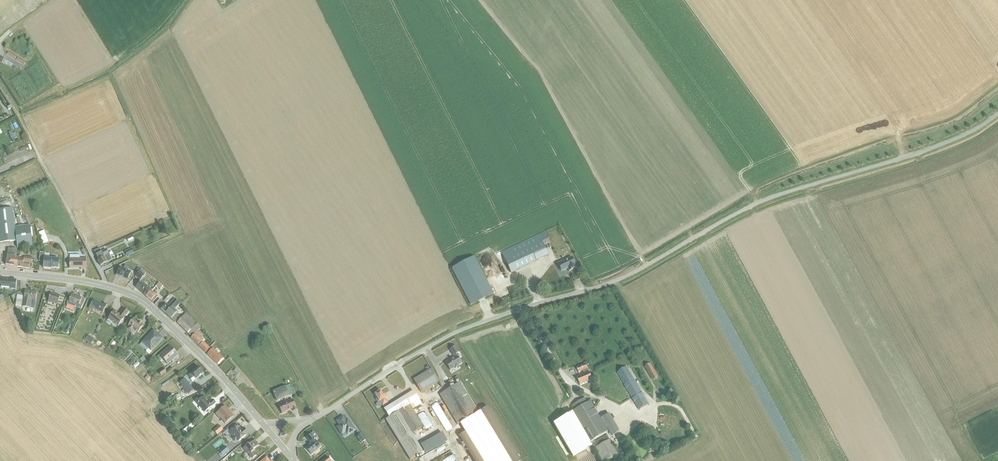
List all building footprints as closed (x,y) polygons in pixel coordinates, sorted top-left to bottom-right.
[(0,210),(0,234),(1,243),(16,240),(17,247),(33,244),(30,226),(18,228),(15,208),(0,210)] [(39,233),(44,245),(49,243),(44,231),(39,233)] [(544,231),(500,252),(510,272),(547,254),(542,244),(548,241),(544,231)] [(107,246),(113,258),(121,254),(115,242),(107,246)] [(131,248),(123,252),(127,258),(134,254),(131,248)] [(14,257),(8,257),(8,266),(16,266),(15,259),(19,259),(19,251),(14,251),(14,257)] [(107,253),(98,258),(102,264),(110,259),(107,253)] [(574,257),(559,264),(563,272),(570,268),(572,272),(579,269),(574,257)] [(470,303),(491,293),(473,258),(452,268),(470,303)] [(47,259),(47,268),(60,269),(61,260),(47,259)] [(122,268),(118,277),(126,281),(130,272),(122,268)] [(140,271),(136,276),(141,280),(145,275),(140,271)] [(0,279),(0,291),(1,291),(2,285),(14,286),(15,280),(0,279)] [(140,279),(134,285),(151,302),(157,296),(140,279)] [(153,289),(156,286),(161,290),(164,286),(158,281),(152,288),(153,289)] [(22,307),(34,309),(37,292),(25,291),(24,298),(22,307)] [(60,296),(51,293),(48,302),(57,305),(60,296)] [(70,300),(68,303),(75,306),(75,307),(81,309),(82,305),(83,305),(85,299),(79,297),(78,298),(71,295),(70,298),(69,299),(70,300)] [(162,297),(156,303),(173,320),(180,313),(176,309),(182,303),(175,297),(170,302),(168,304),(162,297)] [(93,309),(102,314),(107,305),(104,303),(103,305),(94,300),(89,309),(92,311),(93,309)] [(114,311),(108,319),(118,327),(129,312),(125,309),(120,315),(114,311)] [(177,323),(192,337),(198,331),(201,328),(187,314),(177,323)] [(137,323),(133,320),(126,330),(131,334),(135,337),(143,327),(143,326),(144,325),(138,321),(137,323)] [(162,338),(154,330),(140,345),(146,351),(148,349),(150,351),(162,338)] [(198,345),(204,339),(202,337),(203,336),(198,331),(192,337),(191,338),(198,345)] [(94,339),(89,335),(86,340),(89,342),(88,344),(92,346),(93,345),(91,344),(94,339)] [(210,348),(204,342),(199,346),(206,353),(210,348)] [(457,345),(450,349),(454,357),(446,361),(451,371),(456,369),(460,367),(459,365),(463,363),(461,357),(462,357),(457,345)] [(178,355),(170,346),(157,357),(160,361),(163,359),(167,364),(178,355)] [(224,358),(213,348),(208,354),(218,365),(224,358)] [(652,381),(658,378),(651,363),(645,366),(652,381)] [(587,373),(577,378),(581,385),(583,384),(595,378),(587,364),(580,368),(582,373),(586,371),(587,373)] [(203,373),(199,367),(188,375),(191,379),(191,380),(192,381),(193,381),(203,373)] [(640,392),(626,368),(619,373),(632,396),(640,392)] [(430,371),(414,381),(421,393),(437,383),(430,371)] [(185,379),(180,383),(189,394),(194,390),(185,379)] [(274,389),(278,398),(293,393),(289,384),(274,389)] [(439,396),(459,424),(477,413),(458,384),(439,396)] [(391,402),(383,390),(378,393),(382,401),(376,405),(379,409),(391,402)] [(413,392),(384,410),(389,418),(385,420),(409,460),(422,453),(411,435),(423,428),(412,410),(421,405),(413,392)] [(199,398),(195,401),(204,413),(216,403),(213,400),(209,403),(203,397),(200,399),(199,398)] [(279,405),(282,412),(296,406),(293,399),(279,405)] [(442,421),(440,419),(446,416),(437,401),(430,406),(440,422),(442,421)] [(575,413),(592,443),(610,433),(592,403),(575,413)] [(224,406),(215,414),(219,419),(220,418),(225,424),(234,417),(229,411),(229,412),(224,406)] [(346,432),(348,435),(356,430),(348,418),(346,420),(343,415),(336,420),(339,425),(336,427),(342,435),(346,432)] [(236,440),(238,442),(248,433),(244,428),(241,431),(239,429),(240,428),(234,422),(222,432),(224,435),(228,432),(233,437),(232,438),(235,442),(236,440)] [(191,423),(181,431),(183,434),(194,426),(191,423)] [(311,456),(322,446),(316,439),(319,437),(314,431),(306,438),(311,443),(305,448),(311,456)] [(361,434),(357,437),(361,443),(366,440),(361,434)] [(248,444),(243,449),(251,459),(257,455),(253,450),(258,445),(255,441),(249,445),(248,444)] [(603,460),(610,460),(620,455),(611,441),(596,449),(603,460)] [(219,451),(223,456),(229,451),(225,446),(219,451)]
